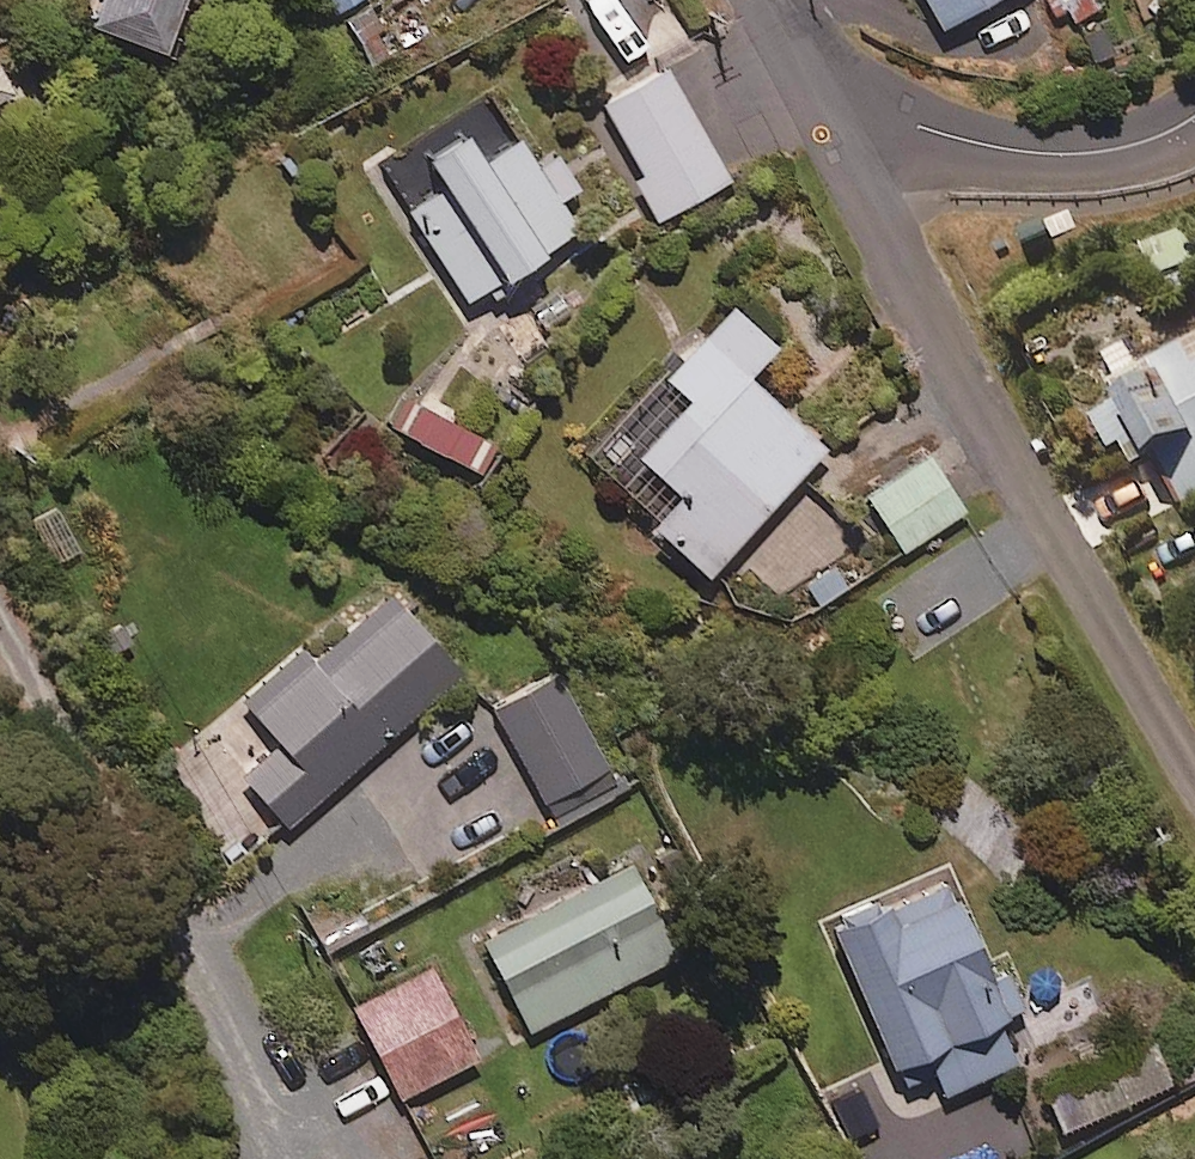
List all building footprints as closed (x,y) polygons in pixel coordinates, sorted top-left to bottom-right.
[(75,8),(152,39),(168,0),(78,0),(75,8)] [(332,8),(346,0),(327,0),(332,8)] [(936,21),(974,0),(924,0),(936,21)] [(1063,25),(1103,3),(1101,0),(1049,0),(1063,25)] [(725,175),(660,58),(597,93),(640,169),(631,174),(654,215),(725,175)] [(0,66),(0,91),(11,85),(0,66)] [(478,156),(456,121),(419,144),(441,179),(404,203),(461,292),(571,221),(514,133),(478,156)] [(769,336),(727,297),(585,451),(707,563),(821,440),(741,366),(769,336)] [(1109,380),(1119,398),(1091,413),(1108,445),(1141,427),(1186,512),(1194,508),(1194,334),(1109,380)] [(485,436),(416,397),(400,425),(469,464),(485,436)] [(961,505),(925,451),(864,491),(901,546),(961,505)] [(457,667),(389,590),(315,656),(306,645),(245,699),(278,737),(240,770),(284,820),(457,667)] [(606,759),(552,659),(485,694),(540,795),(606,759)] [(676,946),(629,855),(478,933),(525,1024),(676,946)] [(1005,1005),(948,874),(879,903),(873,889),(823,911),(887,1058),(922,1043),(942,1087),(1012,1057),(992,1011),(1005,1005)] [(473,1052),(426,961),(349,1001),(396,1092),(473,1052)] [(1165,1076),(1151,1043),(1065,1081),(1080,1114),(1165,1076)] [(1172,1158),(1194,1158),(1194,1142),(1172,1158)]
